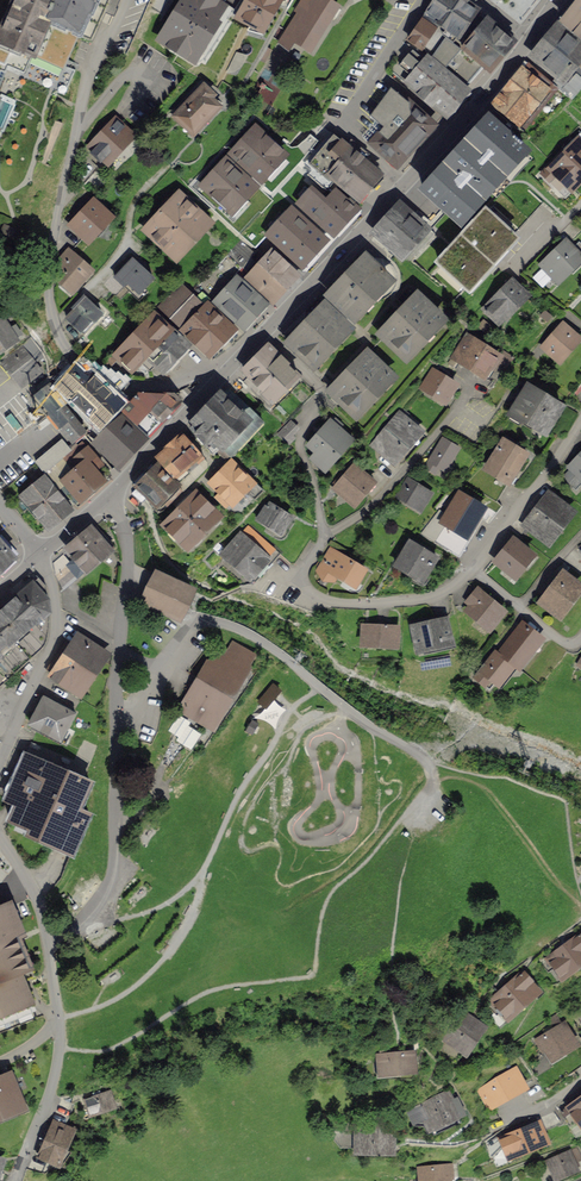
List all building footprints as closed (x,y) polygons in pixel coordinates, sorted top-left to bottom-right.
[(78,37),(81,39),(83,35),(92,39),(108,0),(12,0),(0,28),(0,62),(3,63),(9,50),(16,53),(17,50),(36,58),(37,56),(65,68),(78,37)] [(187,0),(166,0),(153,24),(197,47),(214,14),(187,0)] [(240,14),(266,31),(287,0),(249,0),(240,14)] [(296,11),(301,14),(279,47),(290,54),(299,42),(311,50),(338,9),(324,0),(303,0),(296,11)] [(458,0),(434,0),(409,37),(430,56),(446,36),(453,42),(476,11),(458,0)] [(559,28),(580,46),(580,1),(559,28)] [(483,23),(462,50),(483,68),(487,72),(510,44),(500,36),(483,23)] [(557,30),(536,58),(559,75),(555,80),(574,95),(580,86),(580,49),(557,30)] [(430,56),(467,86),(483,68),(462,50),(453,42),(446,36),(430,56)] [(218,63),(196,50),(188,63),(211,76),(218,63)] [(467,86),(430,56),(422,65),(414,59),(408,54),(402,61),(416,72),(406,84),(444,114),(467,86)] [(557,89),(527,65),(494,105),(523,129),(557,89)] [(400,66),(395,75),(403,79),(408,70),(400,66)] [(0,71),(0,94),(9,73),(1,70),(0,71)] [(203,86),(174,116),(193,134),(222,104),(203,86)] [(360,133),(396,167),(432,126),(393,91),(360,133)] [(490,117),(423,188),(461,223),(527,152),(490,117)] [(82,146),(106,170),(134,142),(110,118),(82,146)] [(254,131),(233,153),(261,179),(282,157),(254,131)] [(347,147),(334,136),(309,165),(314,168),(308,175),(324,188),(329,181),(357,206),(382,177),(362,159),(366,155),(351,142),(347,147)] [(575,140),(545,175),(569,196),(580,183),(580,144),(575,140)] [(309,159),(293,145),(282,157),(261,179),(233,153),(226,161),(253,187),(231,211),(203,184),(198,191),(256,247),(269,234),(291,211),(323,242),(332,232),(301,203),(311,192),(324,204),(329,198),(299,172),(309,159)] [(226,161),(203,184),(231,211),(253,187),(226,161)] [(311,192),(301,203),(332,232),(333,234),(355,211),(335,193),(329,198),(324,204),(311,192)] [(177,195),(145,228),(174,256),(206,224),(177,195)] [(91,202),(65,226),(84,246),(109,221),(91,202)] [(426,232),(401,208),(378,230),(403,255),(426,232)] [(484,210),(437,261),(470,292),(517,241),(484,210)] [(291,211),(269,234),(301,264),(323,242),(291,211)] [(562,243),(535,269),(554,289),(580,263),(580,262),(562,243)] [(257,257),(254,260),(282,288),(298,273),(267,247),(257,257)] [(237,263),(245,270),(254,260),(257,257),(250,250),(237,263)] [(75,255),(52,276),(74,299),(97,278),(75,255)] [(388,281),(361,257),(325,296),(352,321),(388,281)] [(269,302),(282,288),(254,260),(245,270),(241,275),(269,302)] [(131,261),(114,277),(137,301),(154,286),(131,261)] [(241,275),(216,300),(244,328),(269,302),(241,275)] [(179,284),(160,302),(181,324),(200,305),(179,284)] [(499,329),(528,300),(512,284),(483,313),(499,329)] [(445,322),(412,294),(375,337),(408,365),(445,322)] [(85,300),(62,321),(81,341),(104,319),(85,300)] [(181,329),(205,353),(229,330),(205,305),(181,329)] [(314,366),(350,328),(326,306),(291,344),(314,366)] [(151,310),(109,351),(129,371),(140,360),(149,369),(157,361),(165,369),(188,347),(151,310)] [(0,316),(0,349),(20,335),(4,313),(0,316)] [(564,324),(536,348),(554,369),(580,346),(580,345),(564,324)] [(501,360),(463,337),(449,360),(458,366),(487,383),(501,360)] [(296,373),(271,347),(241,376),(266,402),(296,373)] [(0,365),(0,367),(18,390),(40,374),(21,349),(0,365)] [(393,382),(363,352),(328,388),(358,417),(393,382)] [(451,378),(433,367),(420,390),(442,403),(455,380),(451,378)] [(106,389),(94,377),(88,384),(75,371),(60,387),(63,390),(59,395),(66,402),(71,397),(99,424),(120,403),(117,400),(120,397),(109,386),(106,389)] [(579,374),(568,387),(578,395),(580,390),(580,376),(579,374)] [(542,435),(560,405),(527,385),(508,415),(542,435)] [(46,388),(31,399),(67,445),(82,433),(46,388)] [(263,422),(230,388),(187,428),(212,455),(221,446),(229,454),(263,422)] [(143,391),(122,412),(146,434),(179,400),(174,396),(146,394),(143,391)] [(122,412),(96,441),(117,464),(146,434),(122,412)] [(422,431),(398,412),(372,444),(396,463),(422,431)] [(298,426),(290,419),(276,433),(287,443),(294,436),(291,433),(298,426)] [(354,440),(331,420),(310,444),(318,451),(312,457),(323,467),(341,447),(345,450),(354,440)] [(202,453),(183,433),(164,451),(159,464),(174,479),(202,453)] [(423,465),(439,476),(458,446),(443,435),(423,465)] [(509,480),(525,452),(503,440),(487,468),(509,480)] [(72,503),(107,474),(82,444),(68,456),(47,472),(72,503)] [(59,445),(36,463),(45,474),(47,472),(68,456),(59,445)] [(567,474),(580,485),(580,456),(567,474)] [(375,479),(354,461),(333,486),(355,504),(375,479)] [(263,490),(234,462),(211,485),(230,504),(242,491),(252,501),(263,490)] [(174,479),(159,464),(135,486),(153,505),(158,501),(164,507),(183,489),(174,479)] [(72,503),(47,472),(45,474),(14,499),(40,530),(72,503)] [(421,506),(430,492),(408,478),(399,493),(421,506)] [(577,514),(543,489),(517,526),(550,550),(577,514)] [(194,494),(165,524),(187,545),(216,514),(194,494)] [(461,544),(484,510),(459,494),(436,528),(461,544)] [(291,516),(267,500),(256,516),(280,533),(291,516)] [(76,575),(112,546),(94,524),(58,553),(76,575)] [(277,552),(248,524),(223,550),(252,578),(277,552)] [(533,558),(513,541),(491,565),(511,583),(533,558)] [(436,558),(407,543),(391,572),(420,588),(436,558)] [(10,556),(0,545),(0,565),(10,556)] [(361,567),(328,549),(316,570),(349,589),(361,567)] [(575,583),(553,569),(535,598),(557,612),(575,583)] [(194,589),(156,571),(154,576),(149,588),(144,598),(142,603),(175,618),(179,620),(194,589)] [(5,677),(44,640),(49,613),(46,586),(37,574),(0,607),(0,671),(5,677)] [(482,591),(459,614),(482,637),(505,614),(482,591)] [(444,618),(405,624),(410,655),(449,649),(444,618)] [(393,624),(363,621),(361,648),(391,650),(393,624)] [(540,638),(522,624),(501,652),(514,662),(518,665),(540,638)] [(80,700),(105,660),(78,644),(53,683),(80,700)] [(212,727),(254,656),(232,644),(223,659),(214,654),(182,709),(212,727)] [(501,652),(497,648),(477,674),(494,687),(514,662),(501,652)] [(270,684),(263,680),(252,698),(260,702),(270,684)] [(269,707),(280,687),(271,683),(261,703),(269,707)] [(78,717),(44,699),(27,731),(61,749),(78,717)] [(25,753),(0,807),(0,820),(69,851),(87,810),(76,805),(87,781),(25,753)] [(9,906),(0,909),(0,1025),(43,1011),(9,906)] [(541,961),(556,984),(580,968),(580,943),(577,937),(541,961)] [(519,973),(485,1001),(507,1027),(540,998),(519,973)] [(464,1009),(438,1043),(458,1058),(484,1025),(464,1009)] [(576,1047),(561,1024),(528,1044),(543,1068),(576,1047)] [(406,1049),(365,1052),(368,1079),(409,1076),(406,1049)] [(511,1067),(470,1089),(484,1117),(526,1094),(511,1067)] [(7,1072),(0,1075),(0,1124),(25,1113),(7,1072)] [(105,1086),(79,1094),(84,1109),(110,1101),(105,1086)] [(447,1093),(402,1113),(415,1142),(460,1122),(447,1093)] [(568,1110),(580,1129),(580,1101),(568,1110)] [(69,1130),(49,1121),(32,1160),(52,1169),(69,1130)] [(546,1142),(538,1122),(502,1137),(511,1157),(546,1142)] [(345,1131),(344,1159),(388,1161),(390,1134),(345,1131)] [(573,1151),(545,1160),(552,1180),(579,1170),(573,1151)] [(419,1167),(420,1180),(453,1180),(451,1164),(419,1167)]
